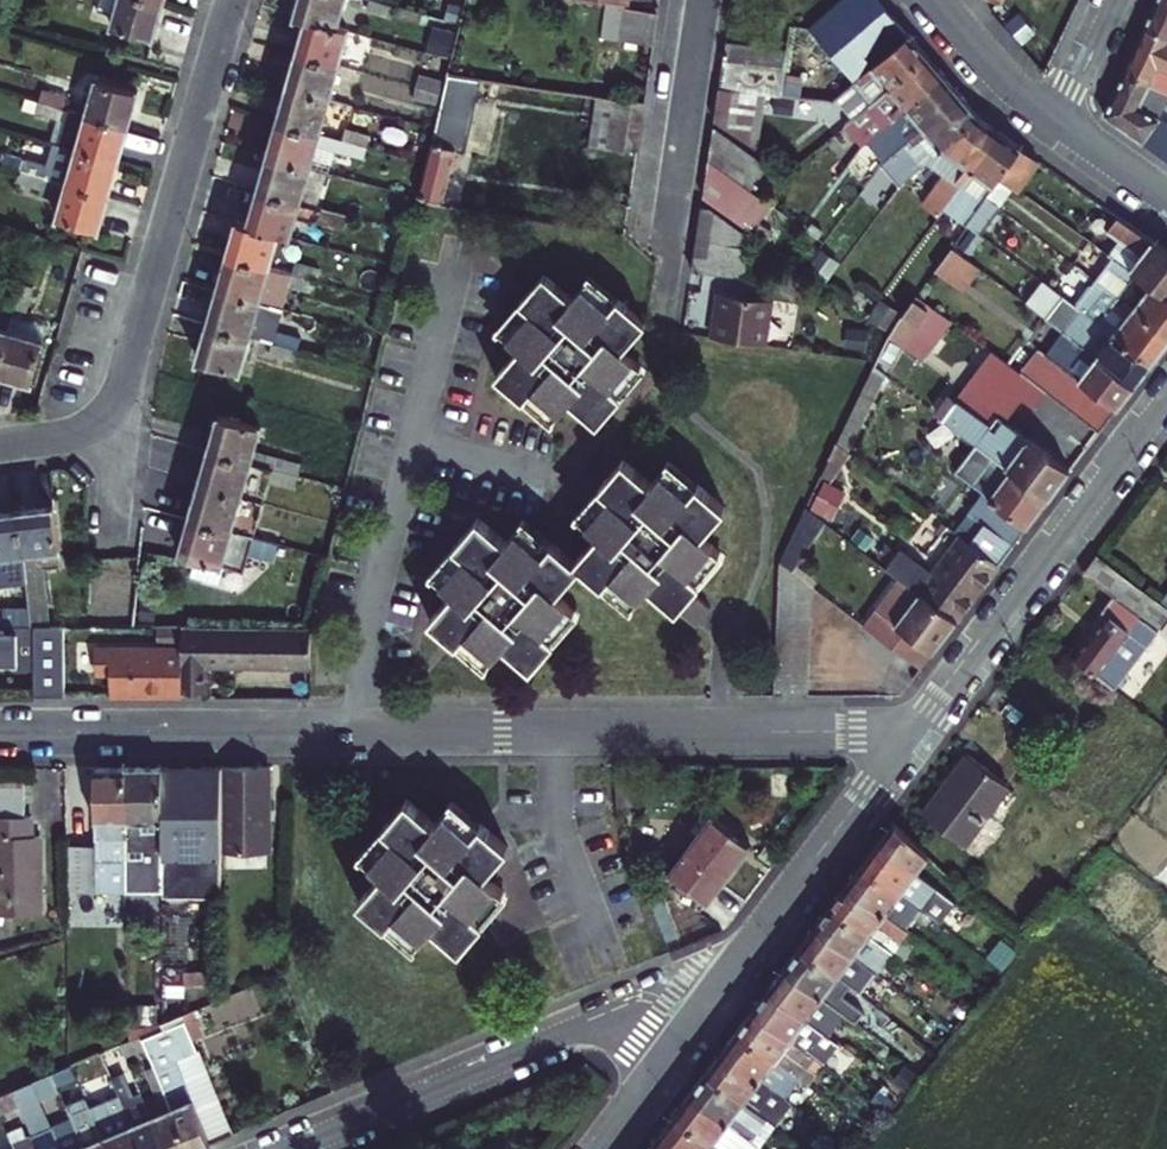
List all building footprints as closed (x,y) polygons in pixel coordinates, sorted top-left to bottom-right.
[(112,0),(93,0),(91,8),(108,13),(112,0)] [(149,0),(112,0),(108,13),(105,24),(152,38),(162,4),(149,0)] [(339,25),(346,0),(300,0),(296,12),(309,16),(339,25)] [(378,0),(373,0),(370,10),(394,16),(397,5),(378,0)] [(754,94),(834,102),(840,98),(911,39),(878,0),(839,0),(808,26),(791,24),(789,47),(725,42),(718,90),(754,94)] [(1144,27),(1166,38),(1166,0),(1157,0),(1144,27)] [(653,47),(658,16),(625,10),(621,41),(653,47)] [(299,50),(343,63),(352,29),(339,25),(309,16),(299,50)] [(1144,27),(1123,70),(1166,92),(1166,38),(1144,27)] [(859,93),(870,106),(926,58),(911,39),(840,98),(845,104),(859,93)] [(289,85),(333,99),(343,63),(299,50),(289,85)] [(864,147),(944,79),(926,58),(870,106),(851,122),(844,128),(862,148),(864,147)] [(1166,158),(1166,118),(1159,112),(1166,95),(1166,92),(1123,70),(1103,111),(1166,158)] [(499,99),(502,84),(447,75),(433,133),(474,140),(475,137),(480,138),(486,115),(457,109),(460,92),(499,99)] [(89,76),(78,112),(125,125),(136,91),(89,76)] [(944,79),(864,147),(884,167),(960,98),(944,79)] [(289,85),(279,122),(324,134),(328,117),(333,99),(289,85)] [(57,106),(61,94),(35,87),(31,99),(57,106)] [(754,94),(718,90),(714,122),(752,144),(757,94),(754,94)] [(632,104),(596,98),(589,146),(625,151),(632,104)] [(960,98),(884,167),(901,187),(910,179),(978,121),(960,98)] [(31,99),(28,111),(54,119),(57,106),(31,99)] [(125,125),(78,112),(68,146),(115,160),(125,125)] [(844,128),(851,122),(847,116),(839,122),(844,128)] [(945,208),(997,134),(978,121),(910,179),(919,187),(935,170),(954,185),(939,204),(945,208)] [(324,134),(279,122),(270,154),(314,167),(320,145),(324,134)] [(772,164),(713,126),(708,162),(745,190),(750,193),(772,164)] [(345,140),(367,146),(370,135),(348,128),(345,140)] [(453,213),(474,140),(433,133),(425,162),(414,207),(453,213)] [(324,134),(320,145),(342,151),(345,140),(324,134)] [(968,227),(985,202),(1000,180),(1020,150),(997,134),(945,208),(968,227)] [(345,140),(342,151),(364,157),(367,146),(345,140)] [(115,160),(68,146),(48,141),(41,161),(16,153),(11,167),(37,174),(58,180),(105,194),(115,160)] [(1019,193),(1040,164),(1020,150),(1000,180),(1011,187),(1019,193)] [(270,154),(260,188),(304,200),(314,167),(270,154)] [(745,190),(708,162),(702,198),(730,218),(750,193),(745,190)] [(37,174),(11,167),(8,178),(33,186),(37,174)] [(105,194),(58,180),(48,214),(95,227),(105,194)] [(1000,180),(985,202),(995,209),(1011,187),(1000,180)] [(304,200),(260,188),(251,222),(279,230),(294,234),(304,200)] [(996,215),(995,209),(985,202),(968,227),(976,234),(983,232),(996,215)] [(692,268),(741,275),(746,240),(731,237),(732,231),(730,225),(710,206),(702,204),(692,268)] [(348,213),(325,206),(322,216),(346,223),(348,213)] [(790,207),(783,218),(801,231),(808,220),(790,207)] [(238,218),(228,252),(270,264),(279,230),(251,222),(238,218)] [(1120,219),(1110,234),(1116,239),(1113,244),(1117,247),(1111,256),(1113,258),(1166,295),(1166,252),(1120,219)] [(792,266),(805,275),(817,257),(805,249),(792,266)] [(952,251),(936,273),(947,281),(963,259),(952,251)] [(270,264),(228,252),(218,286),(260,298),(282,304),(288,281),(314,288),(317,277),(292,271),(270,264)] [(296,257),(292,271),(317,277),(321,265),(296,257)] [(805,275),(822,288),(834,271),(817,257),(805,275)] [(1113,258),(1096,282),(1166,334),(1166,295),(1113,258)] [(569,405),(595,429),(643,372),(623,354),(647,327),(590,277),(569,301),(543,277),(495,332),(518,352),(494,379),(549,428),(569,405)] [(20,280),(13,302),(24,305),(31,283),(20,280)] [(1096,282),(1077,308),(1154,364),(1166,347),(1166,334),(1096,282)] [(260,298),(218,286),(208,320),(250,331),(260,298)] [(886,335),(922,359),(950,318),(913,293),(886,335)] [(718,295),(711,339),(765,347),(771,303),(718,295)] [(277,326),(283,304),(260,298),(250,331),(274,338),(277,326)] [(1148,371),(1154,364),(1077,308),(1063,298),(1047,321),(1063,332),(1137,387),(1148,371)] [(0,349),(0,370),(27,378),(45,317),(12,308),(7,323),(0,349)] [(250,331),(208,320),(199,353),(241,364),(250,331)] [(274,338),(296,344),(299,332),(277,326),(274,338)] [(1022,376),(1052,399),(1101,435),(1137,387),(1063,332),(1046,356),(1041,352),(1022,376)] [(296,344),(274,338),(271,349),(293,355),(296,344)] [(953,406),(941,422),(976,449),(1050,503),(1071,475),(1011,430),(1008,428),(999,440),(993,435),(1008,416),(1017,422),(1027,408),(1039,416),(1052,399),(1022,376),(998,358),(958,410),(953,406)] [(269,423),(224,409),(214,446),(259,459),(263,445),(269,423)] [(1008,428),(1011,430),(1017,422),(1008,416),(993,435),(999,440),(1008,428)] [(285,451),(263,445),(259,459),(281,465),(285,451)] [(214,446),(204,480),(249,493),(259,459),(214,446)] [(1050,503),(976,449),(956,475),(991,502),(960,543),(969,550),(986,528),(1015,550),(1050,503)] [(308,458),(285,451),(281,465),(304,472),(308,458)] [(577,570),(628,613),(647,590),(694,631),(710,613),(692,598),(723,560),(701,541),(725,513),(669,464),(649,488),(621,463),(573,519),(595,537),(572,564),(522,522),(502,545),(474,519),(426,575),(450,595),(427,623),(480,669),(500,648),(527,672),(575,617),(553,597),(577,570)] [(301,484),(304,472),(281,465),(277,478),(301,484)] [(204,480),(194,515),(238,527),(261,533),(271,500),(249,493),(204,480)] [(809,516),(827,529),(844,506),(826,493),(809,516)] [(51,513),(18,517),(24,563),(29,609),(42,608),(38,579),(59,576),(51,513)] [(238,527),(194,515),(186,545),(202,550),(197,568),(226,576),(231,558),(251,564),(257,543),(282,551),(285,540),(261,533),(238,527)] [(803,515),(776,570),(791,581),(824,531),(803,515)] [(0,519),(0,584),(12,582),(16,611),(29,609),(18,517),(0,519)] [(1015,550),(986,528),(969,550),(999,572),(1015,550)] [(960,543),(939,571),(978,600),(993,580),(999,572),(969,550),(960,543)] [(978,600),(939,571),(929,584),(896,560),(885,576),(901,587),(956,628),(978,600)] [(1114,608),(1162,642),(1166,636),(1166,616),(1097,566),(1083,585),(1114,608)] [(956,628),(901,587),(863,635),(919,677),(956,628)] [(42,608),(29,609),(32,628),(44,628),(42,608)] [(1078,671),(1117,700),(1162,642),(1114,608),(1103,622),(1111,627),(1078,671)] [(76,628),(57,628),(57,702),(77,702),(76,628)] [(187,652),(187,695),(212,696),(213,670),(309,669),(310,633),(187,634),(187,652)] [(19,668),(19,640),(0,639),(0,668),(19,668)] [(187,695),(187,652),(101,654),(101,677),(117,677),(117,699),(187,699),(187,695)] [(1008,801),(967,770),(924,829),(963,859),(1008,801)] [(128,772),(98,772),(98,850),(70,850),(71,897),(128,897),(128,772)] [(166,772),(128,772),(128,897),(164,897),(166,772)] [(222,773),(166,772),(164,897),(164,901),(221,902),(221,858),(222,773)] [(222,773),(221,858),(269,858),(268,774),(222,773)] [(43,916),(42,838),(34,839),(34,819),(28,819),(27,783),(0,784),(0,916),(43,916)] [(623,788),(611,788),(610,821),(622,821),(623,788)] [(430,831),(403,808),(356,864),(379,884),(356,912),(411,959),(430,935),(458,959),(505,903),(481,883),(506,854),(450,807),(430,831)] [(663,883),(703,913),(746,856),(706,826),(663,883)] [(896,835),(880,857),(941,901),(944,904),(951,895),(926,875),(931,868),(896,835)] [(880,857),(864,878),(924,924),(941,901),(880,857)] [(864,878),(848,900),(908,945),(924,924),(864,878)] [(848,900),(832,921),(871,949),(880,937),(905,957),(911,947),(908,945),(848,900)] [(941,901),(924,924),(943,938),(959,916),(944,904),(941,901)] [(832,921),(816,942),(876,986),(880,990),(888,978),(863,960),(871,949),(832,921)] [(880,937),(871,949),(896,969),(905,957),(880,937)] [(876,986),(816,942),(801,962),(839,990),(861,1006),(876,986)] [(801,962),(786,982),(846,1027),(849,1030),(858,1019),(832,1000),(839,990),(801,962)] [(846,1027),(786,982),(770,1003),(831,1049),(846,1027)] [(770,1003),(755,1023),(818,1071),(825,1076),(841,1056),(831,1049),(770,1003)] [(755,1023),(739,1044),(803,1092),(818,1071),(755,1023)] [(163,1036),(166,1042),(187,1034),(185,1027),(163,1036)] [(200,1064),(187,1034),(166,1042),(179,1073),(200,1064)] [(187,1148),(212,1148),(179,1073),(166,1042),(163,1036),(143,1044),(165,1097),(187,1148)] [(803,1092),(739,1044),(723,1066),(786,1113),(803,1092)] [(212,1148),(216,1148),(236,1140),(204,1063),(200,1064),(179,1073),(212,1148)] [(39,1099),(75,1084),(67,1065),(11,1088),(30,1134),(50,1126),(39,1099)] [(723,1066),(706,1089),(769,1135),(786,1113),(723,1066)] [(706,1089),(692,1108),(746,1148),(759,1148),(769,1135),(706,1089)] [(165,1097),(158,1099),(161,1106),(148,1112),(164,1148),(187,1148),(165,1097)] [(124,1114),(139,1148),(164,1148),(148,1112),(145,1105),(124,1114)] [(676,1130),(702,1148),(746,1148),(692,1108),(676,1130)] [(105,1142),(108,1148),(139,1148),(124,1114),(98,1125),(105,1142)] [(661,1148),(702,1148),(676,1130),(661,1148)] [(84,1131),(75,1134),(77,1140),(81,1138),(86,1136),(84,1131)] [(58,1142),(61,1148),(85,1148),(81,1138),(77,1140),(75,1134),(58,1142)]
